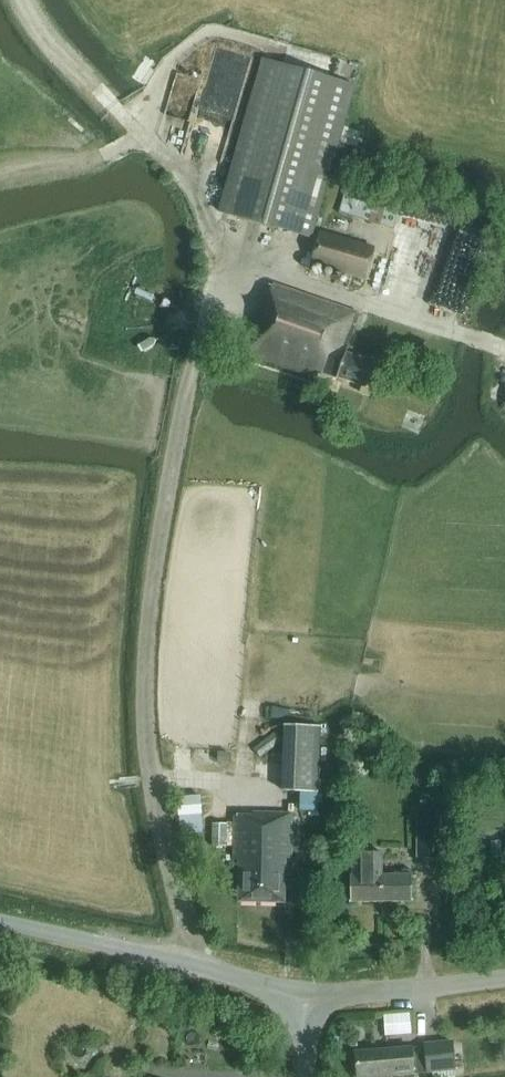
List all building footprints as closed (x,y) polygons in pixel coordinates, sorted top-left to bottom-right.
[(220,211),(312,238),(380,0),(280,0),(220,211)] [(393,229),(402,196),(347,181),(338,213),(393,229)] [(366,282),(376,248),(321,232),(311,266),(366,282)] [(264,301),(248,354),(317,377),(319,371),(366,387),(374,363),(346,353),(349,346),(348,346),(359,313),(274,284),(268,302),(264,301)] [(321,726),(283,725),(282,792),(318,792),(320,793),(321,726)] [(228,762),(228,754),(219,753),(218,761),(228,762)] [(299,812),(318,813),(318,792),(300,792),(299,812)] [(203,834),(201,798),(180,799),(182,835),(203,834)] [(441,857),(440,811),(417,812),(418,858),(441,857)] [(291,876),(292,814),(252,813),(252,816),(235,815),(234,860),(239,860),(238,902),(285,903),(286,876),(291,876)] [(226,847),(227,824),(213,824),(213,847),(226,847)] [(383,875),(382,851),(350,852),(351,876),(351,902),(412,901),(412,875),(383,875)] [(455,1070),(453,1040),(423,1042),(426,1073),(455,1070)] [(383,1076),(387,1075),(387,1076),(414,1074),(412,1048),(356,1052),(358,1076),(383,1076)]
